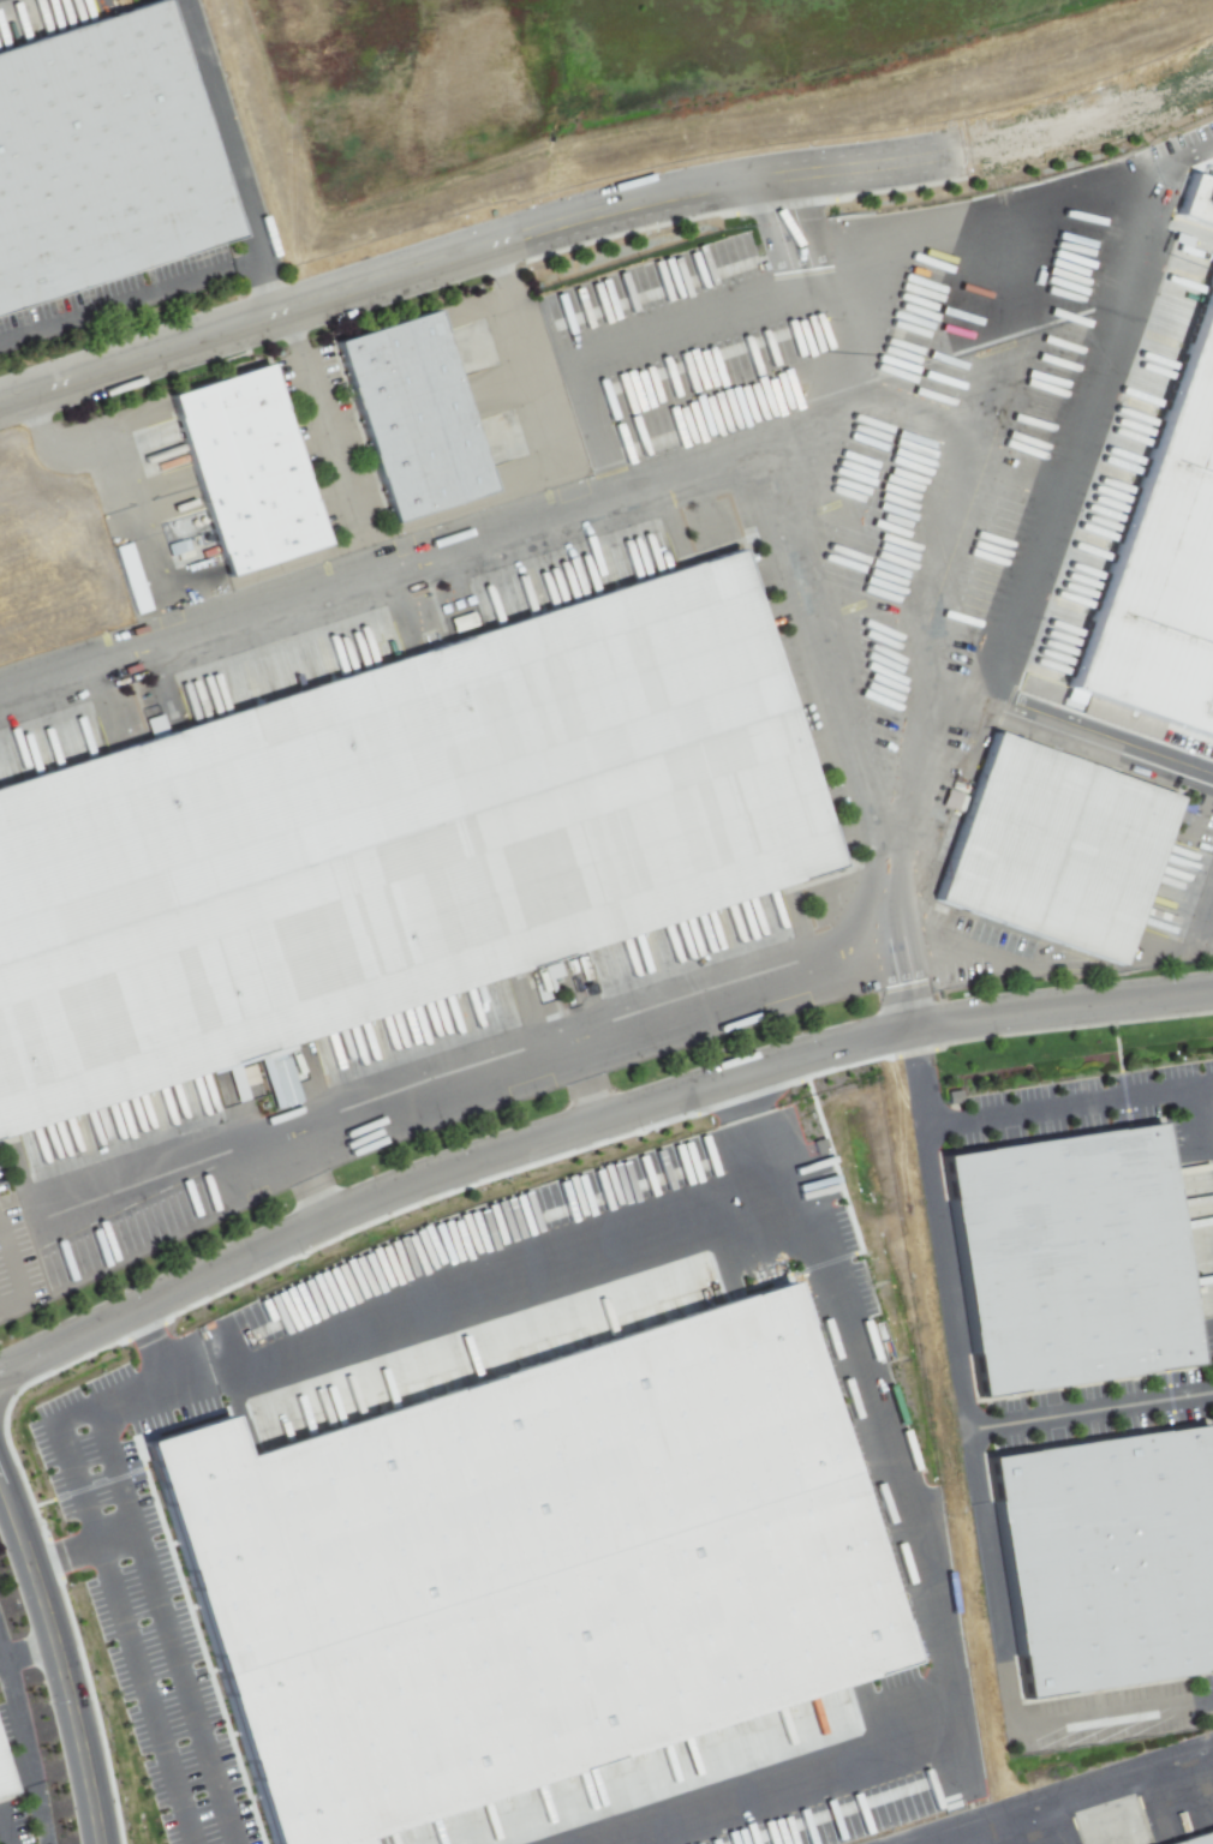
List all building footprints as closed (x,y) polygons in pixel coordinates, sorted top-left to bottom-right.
[(231,239),(0,316),(0,53),(154,2),(231,239)] [(1187,174),(1174,216),(1212,227),(1212,182),(1187,174)] [(1136,304),(1212,332),(1212,518),(1076,471),(1136,304)] [(343,341),(447,309),(503,485),(401,520),(343,341)] [(175,394),(281,363),(336,538),(235,574),(175,394)] [(1059,515),(1212,572),(1212,669),(1188,746),(999,678),(1059,515)] [(842,858),(0,1141),(0,794),(730,551),(842,858)] [(980,726),(1169,797),(1107,954),(925,892),(980,726)] [(558,975),(555,962),(539,966),(542,980),(558,975)] [(981,1400),(944,1159),(1166,1125),(1202,1369),(981,1400)] [(358,1823),(902,1682),(801,1294),(233,1442),(227,1418),(153,1437),(259,1843),(363,1843),(358,1823)] [(1211,1426),(1212,1442),(1212,1680),(1027,1706),(987,1461),(1211,1426)] [(1160,1843),(1212,1827),(1212,1843),(1160,1843)]
